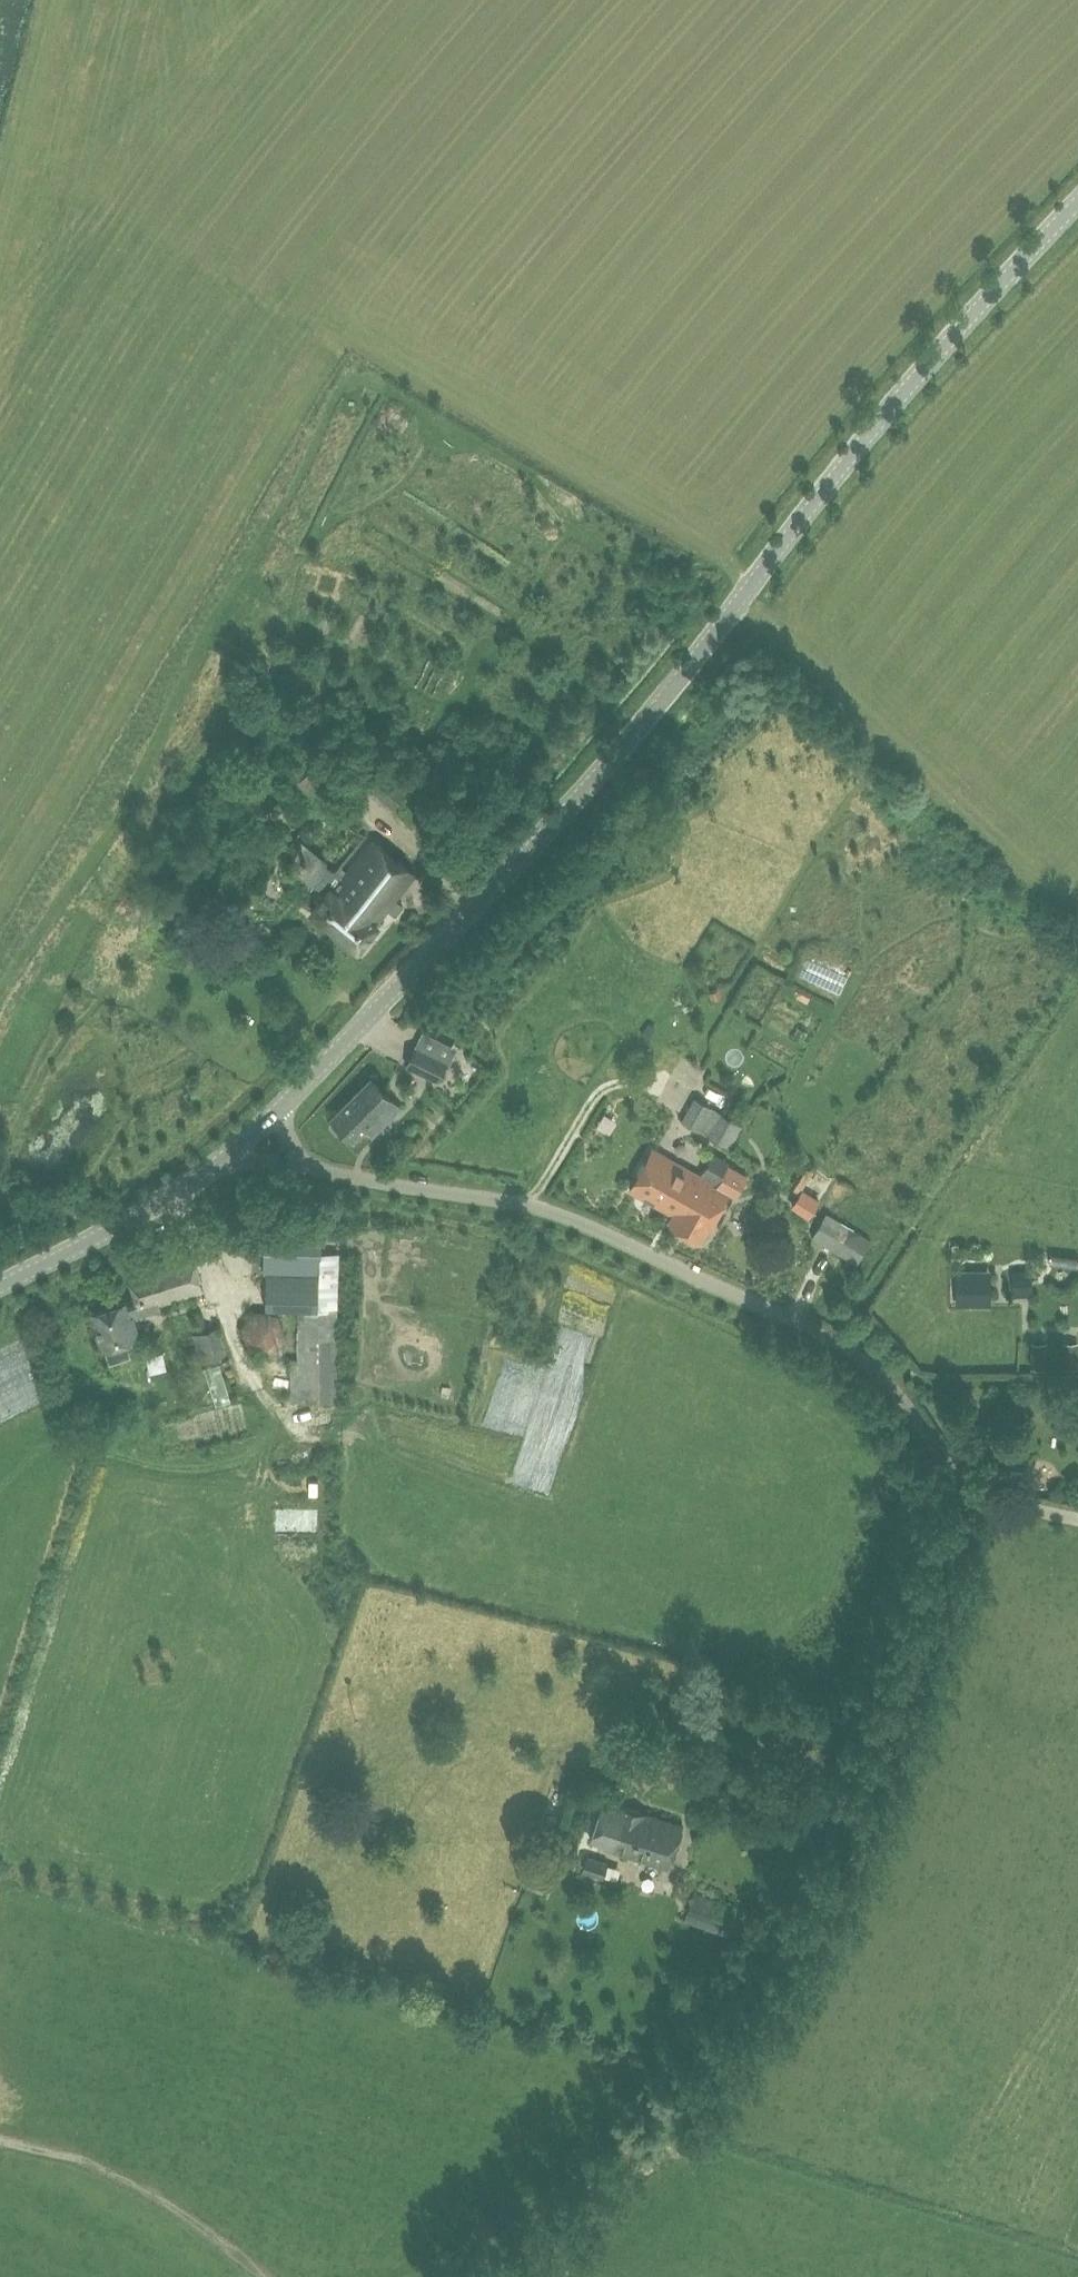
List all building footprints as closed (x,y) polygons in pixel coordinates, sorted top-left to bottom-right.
[(361,783),(394,809),(411,787),(380,761),(361,783)] [(327,796),(280,842),(309,871),(356,824),(327,796)] [(376,925),(388,911),(396,917),(404,906),(396,900),(415,876),(373,843),(337,888),(334,886),(313,912),(359,949),(377,926),(376,925)] [(416,1046),(406,1066),(439,1082),(448,1062),(416,1046)] [(373,1136),(401,1107),(372,1078),(333,1118),(354,1139),(365,1128),(373,1136)] [(744,1126),(723,1114),(724,1113),(694,1098),(682,1121),(731,1149),(744,1126)] [(728,1195),(726,1194),(736,1178),(724,1171),(730,1161),(713,1151),(700,1174),(654,1149),(630,1191),(673,1215),(669,1224),(701,1242),(728,1195)] [(810,1217),(817,1206),(820,1202),(800,1190),(799,1191),(797,1195),(791,1205),(810,1217)] [(264,1235),(264,1276),(265,1276),(265,1307),(298,1308),(297,1327),(297,1358),(289,1358),(289,1377),(290,1400),(338,1399),(339,1253),(322,1253),(322,1235),(264,1235)] [(162,1310),(160,1306),(204,1291),(190,1250),(125,1271),(134,1299),(127,1302),(91,1313),(103,1355),(108,1367),(145,1354),(135,1318),(162,1310)] [(1032,1268),(1012,1269),(1014,1295),(1034,1293),(1032,1268)] [(956,1310),(990,1309),(990,1272),(956,1273),(956,1310)] [(218,1327),(194,1334),(202,1363),(226,1356),(218,1327)] [(1047,1365),(1047,1345),(1033,1345),(1033,1365),(1047,1365)] [(1065,1345),(1065,1365),(1077,1365),(1077,1345),(1065,1345)] [(218,1365),(203,1371),(215,1408),(230,1403),(218,1365)] [(591,1840),(608,1845),(606,1848),(668,1868),(682,1825),(622,1806),(622,1808),(603,1802),(591,1840)] [(731,1936),(742,1908),(695,1891),(684,1923),(731,1936)]
